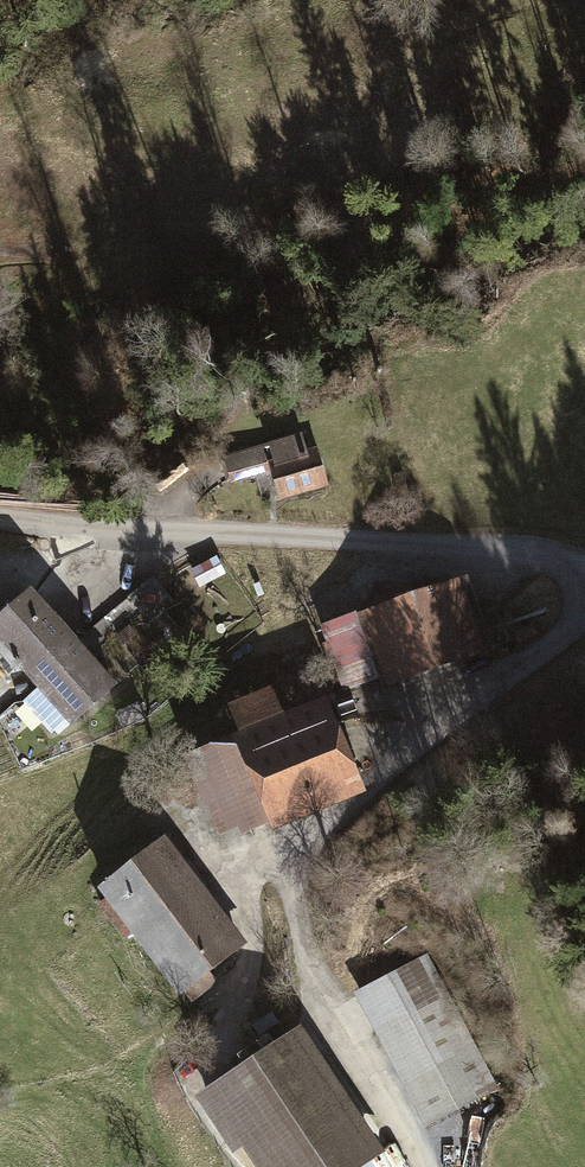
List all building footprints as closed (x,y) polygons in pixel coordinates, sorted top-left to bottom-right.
[(308,450),(304,434),(221,456),(229,484),(272,473),(274,480),(280,502),(329,488),(318,448),(308,450)] [(216,554),(190,568),(199,586),(226,572),(216,554)] [(148,620),(173,599),(152,574),(127,595),(148,620)] [(462,575),(319,623),(340,684),(380,670),(385,685),(487,650),(462,575)] [(115,681),(59,617),(28,583),(0,608),(0,651),(15,668),(19,664),(37,685),(22,698),(51,731),(66,718),(69,722),(115,681)] [(114,634),(123,644),(137,632),(131,625),(129,622),(114,634)] [(238,730),(183,752),(218,839),(269,819),(271,824),(363,787),(327,695),(285,712),(273,682),(226,701),(238,730)] [(137,700),(114,710),(121,726),(144,716),(137,700)] [(133,931),(141,942),(207,891),(202,884),(162,833),(97,884),(105,894),(96,901),(107,914),(125,937),(133,931)] [(246,941),(207,891),(141,942),(188,1002),(209,986),(217,980),(208,970),(246,941)] [(354,991),(424,1125),(496,1087),(426,953),(354,991)] [(383,1148),(297,1024),(195,1093),(233,1148),(241,1143),(257,1166),(375,1166),(369,1158),(383,1148)]
